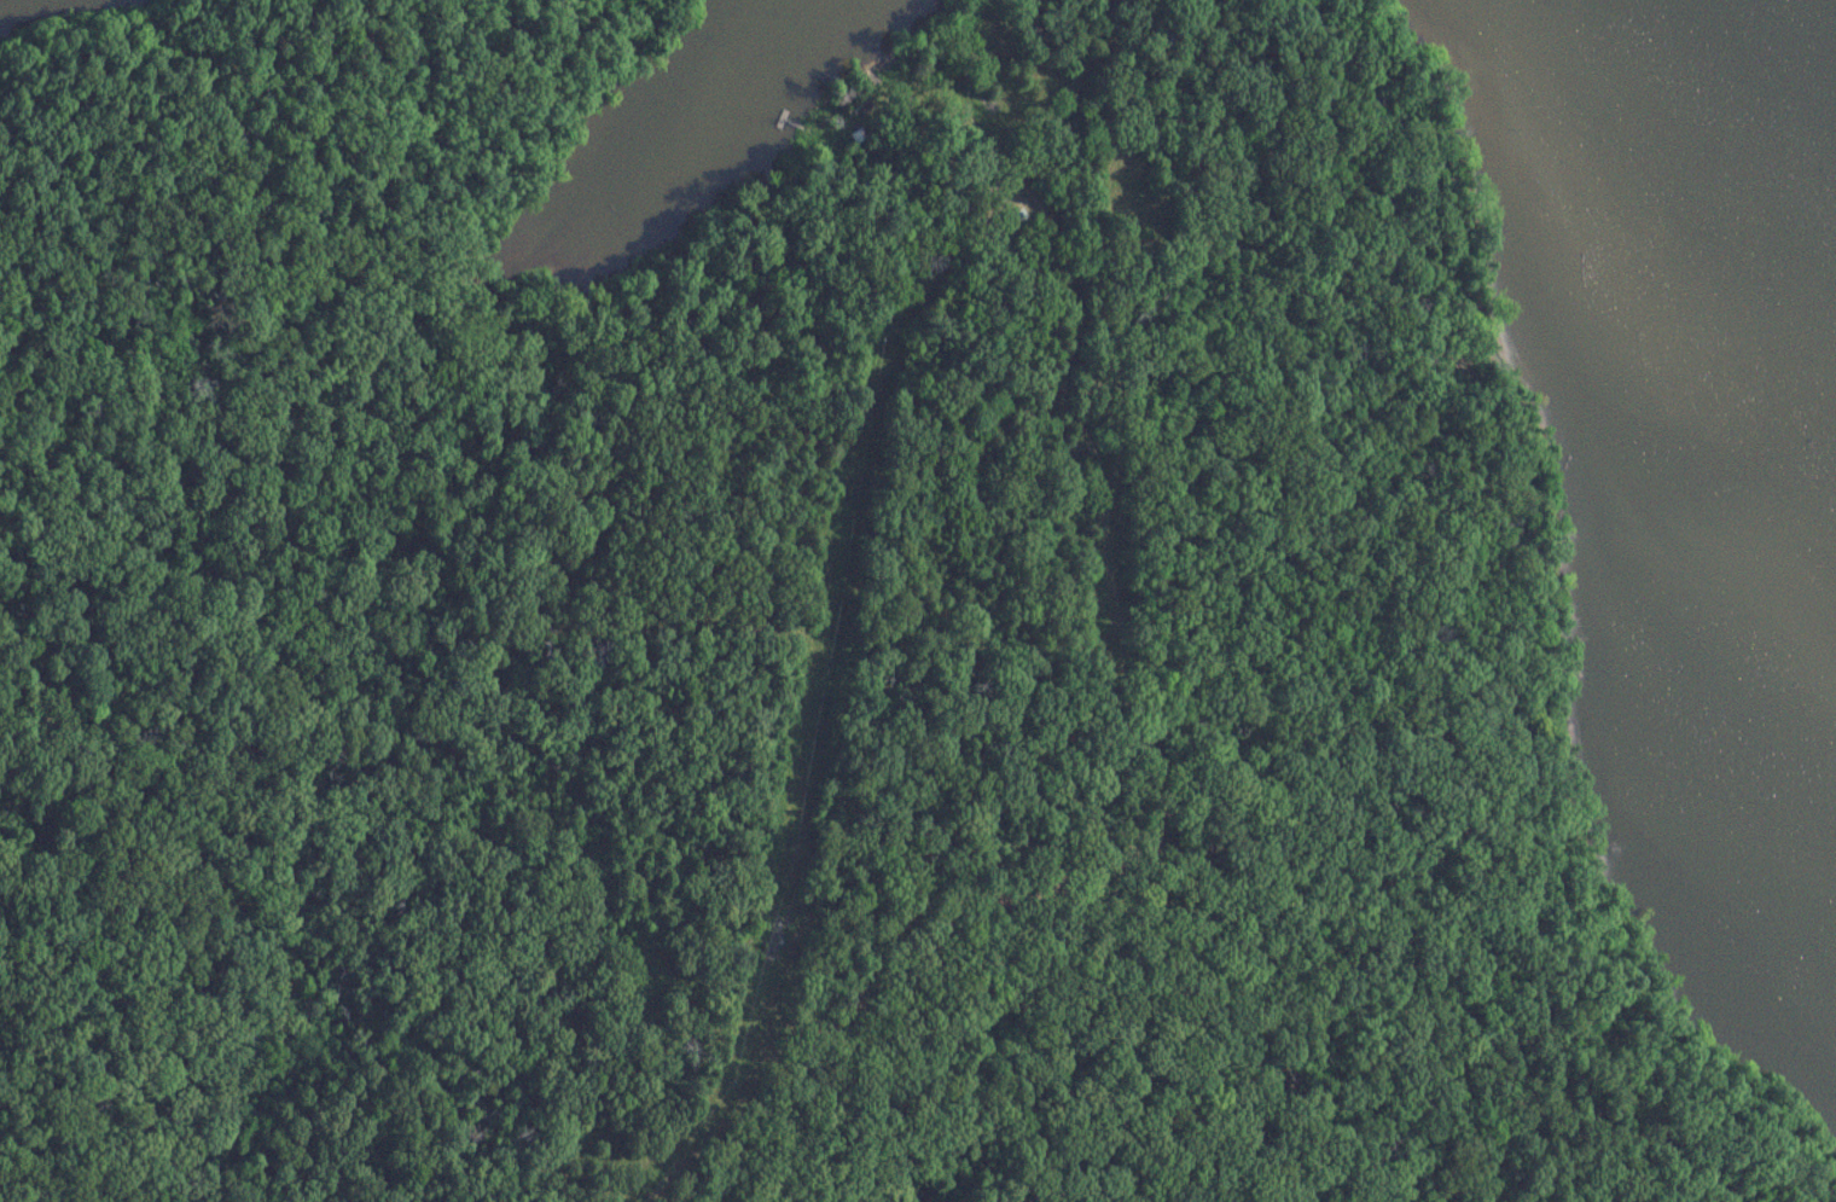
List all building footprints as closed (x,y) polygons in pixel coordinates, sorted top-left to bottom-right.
[(1176,35),(1166,33),(1163,46),(1174,48),(1176,35)]
